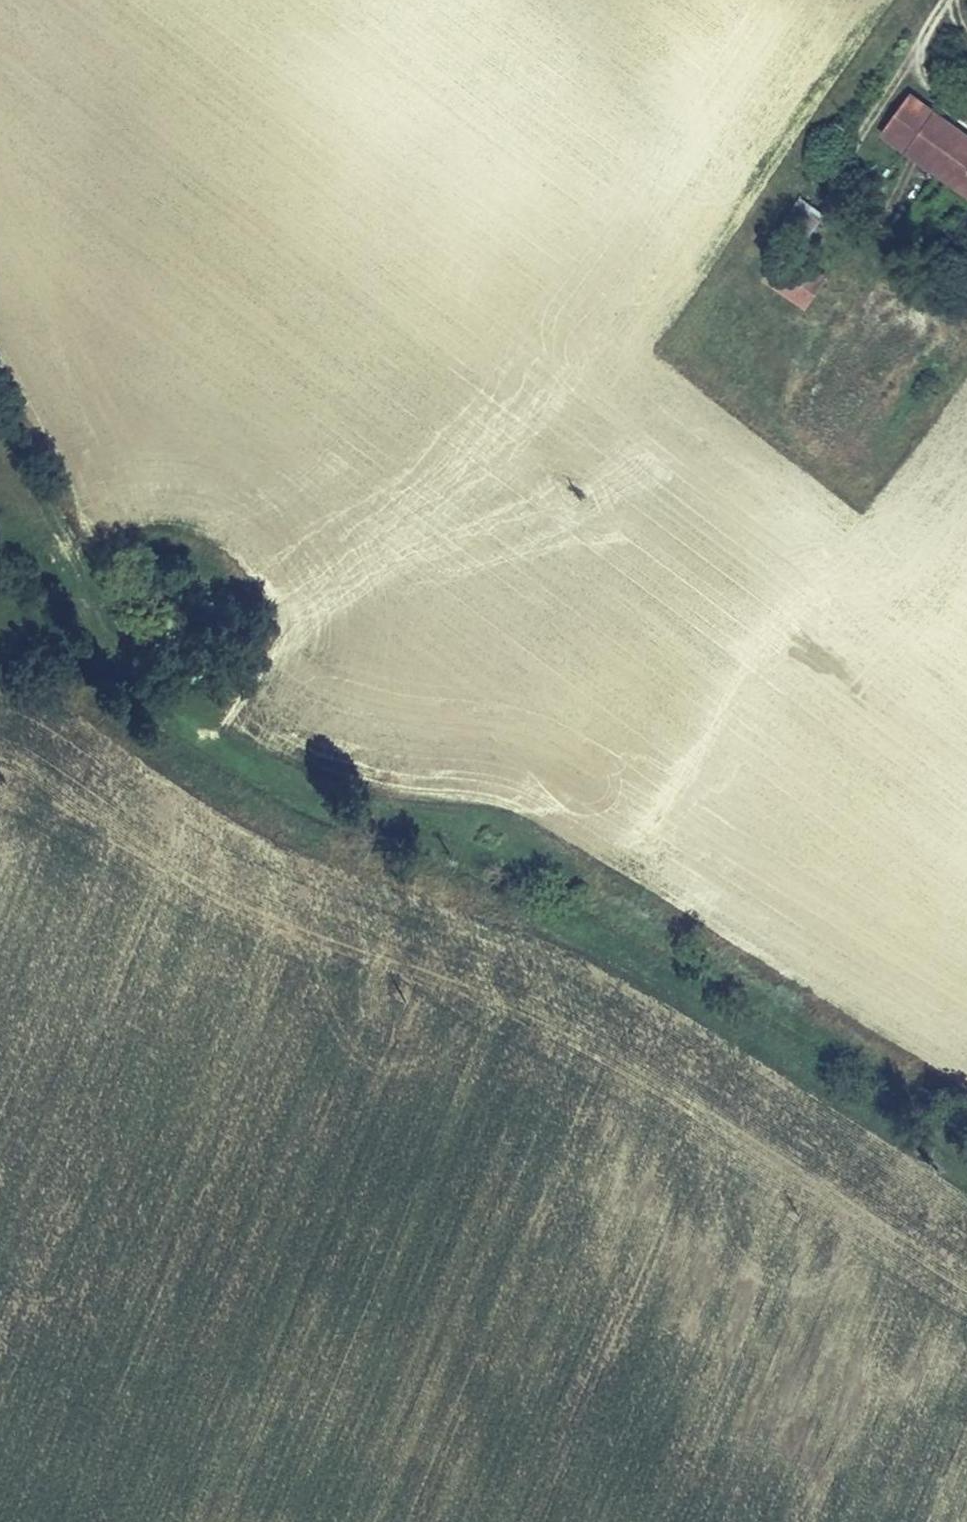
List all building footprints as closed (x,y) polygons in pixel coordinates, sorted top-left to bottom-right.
[(920,80),(893,116),(966,170),(966,114),(920,80)] [(787,233),(766,262),(808,290),(828,263),(787,233)]
